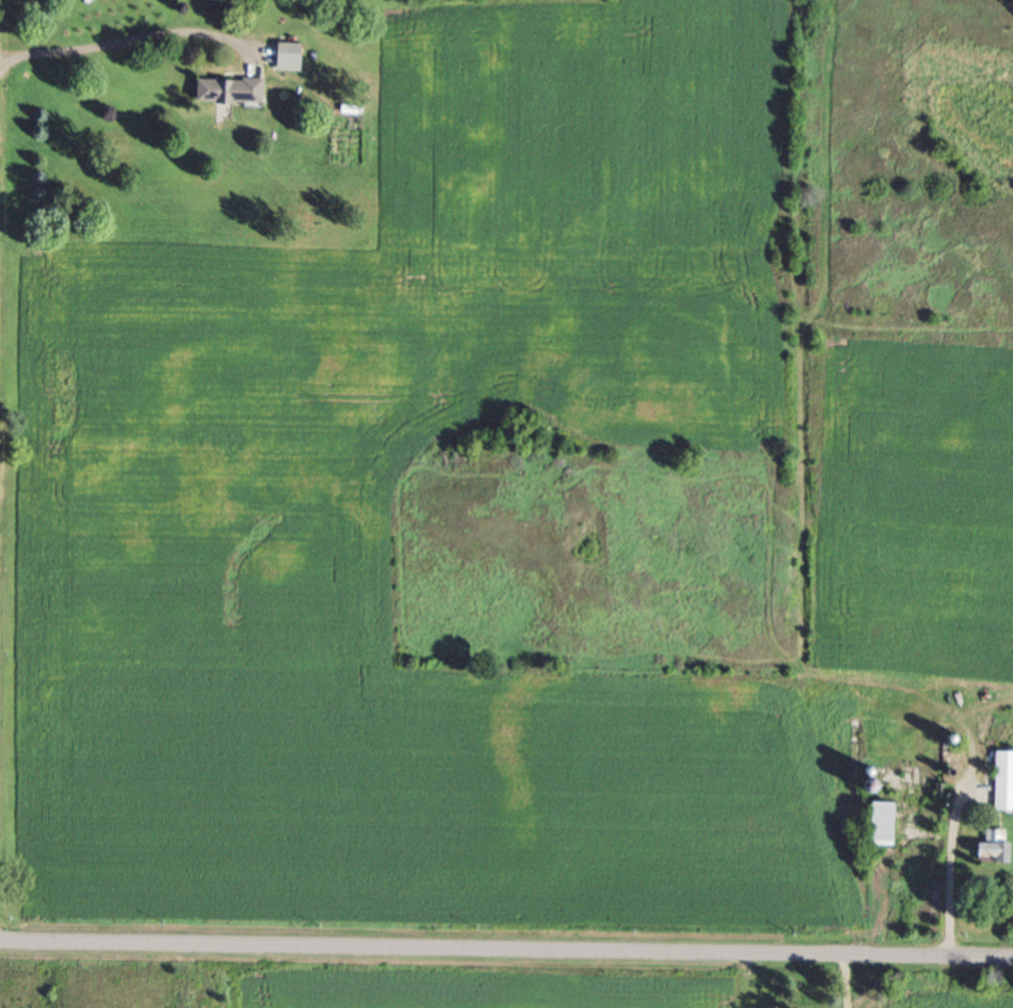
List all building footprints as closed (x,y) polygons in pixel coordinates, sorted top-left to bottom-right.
[(309,76),(309,48),(284,48),(284,76),(309,76)] [(204,107),(269,108),(270,84),(204,83),(204,107)] [(1002,756),(1001,816),(1012,816),(1012,756),(1002,756)] [(904,851),(904,808),(881,808),(881,851),(904,851)] [(992,834),(991,849),(982,848),(982,865),(1012,866),(1012,847),(1011,847),(1012,835),(992,834)]
